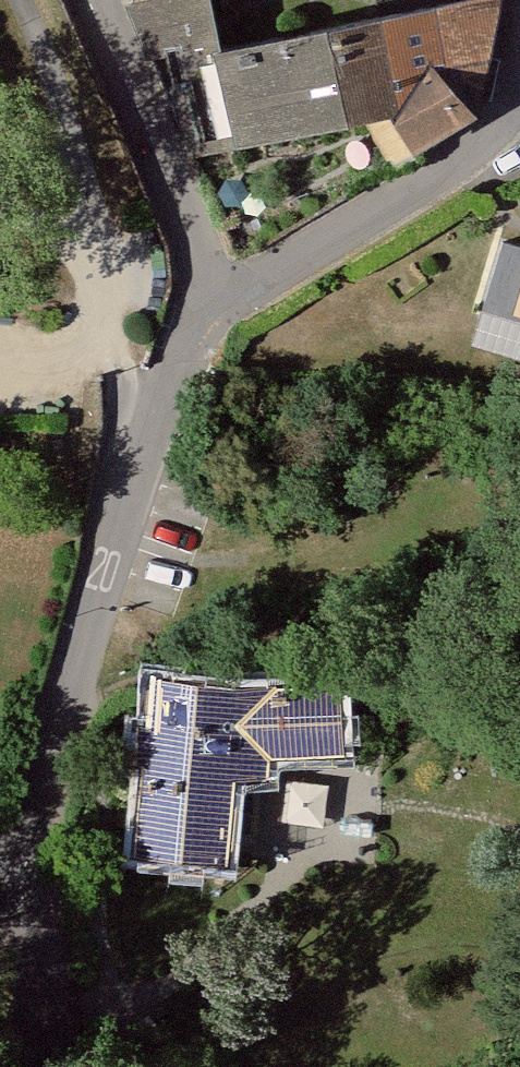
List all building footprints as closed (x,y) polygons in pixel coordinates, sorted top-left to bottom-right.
[(216,48),(207,0),(127,0),(119,2),(122,10),(135,30),(142,56),(164,51),(170,81),(185,153),(231,144),(210,49),(216,48)] [(322,25),(342,120),(386,111),(408,150),(472,111),(498,0),(442,0),(322,25)] [(342,120),(322,25),(216,48),(210,49),(231,144),(342,120)] [(510,313),(519,316),(519,278),(510,313)] [(268,690),(148,679),(133,855),(227,860),(233,777),(269,775),(270,757),(342,755),(336,686),(268,690)]
